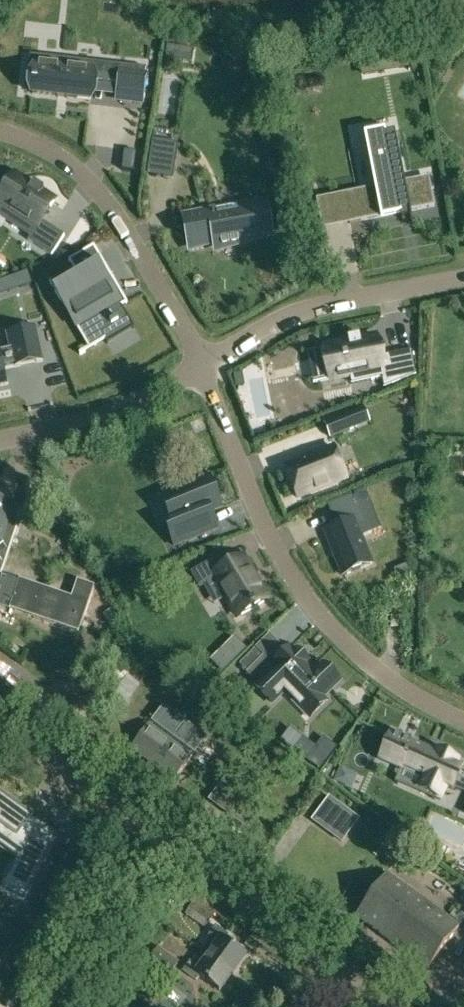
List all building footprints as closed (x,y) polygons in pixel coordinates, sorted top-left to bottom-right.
[(194,48),(166,44),(164,64),(172,66),(173,59),(192,62),(194,48)] [(396,57),(399,70),(409,69),(407,55),(396,57)] [(91,100),(91,93),(94,74),(120,77),(118,95),(117,99),(142,102),(146,68),(61,58),(60,67),(35,64),(35,71),(34,72),(34,80),(33,80),(32,84),(33,84),(32,94),(91,100)] [(362,77),(379,74),(376,61),(360,64),(362,77)] [(400,213),(402,220),(410,218),(411,223),(413,222),(410,211),(435,207),(430,181),(405,186),(395,133),(385,134),(365,138),(376,192),(345,198),(350,223),(400,213)] [(153,139),(150,154),(176,158),(178,143),(153,139)] [(1,204),(2,205),(17,214),(15,218),(17,219),(13,224),(31,235),(30,237),(28,240),(39,248),(52,228),(42,221),(55,200),(42,192),(44,189),(34,182),(32,186),(14,175),(0,197),(0,203),(1,204)] [(216,243),(217,249),(269,233),(264,203),(242,207),(243,214),(213,219),(212,213),(186,217),(191,248),(216,243)] [(117,285),(103,263),(55,291),(79,332),(80,331),(90,348),(105,339),(108,344),(109,343),(106,338),(105,339),(101,331),(109,326),(109,327),(112,325),(113,326),(119,322),(118,321),(122,319),(122,318),(127,315),(122,307),(116,295),(115,296),(111,289),(117,285)] [(17,276),(21,288),(33,284),(29,272),(17,276)] [(7,384),(3,367),(15,364),(16,366),(42,360),(35,328),(8,333),(12,348),(0,351),(0,385),(7,384)] [(325,348),(331,379),(331,380),(350,376),(351,384),(382,378),(384,388),(417,375),(411,350),(380,357),(376,336),(361,339),(360,335),(359,335),(359,336),(348,338),(348,337),(347,338),(348,342),(325,347),(325,348)] [(364,407),(349,413),(333,419),(324,423),(330,438),(339,434),(355,428),(370,422),(364,407)] [(316,455),(306,459),(285,467),(298,498),(347,479),(334,448),(316,455)] [(209,477),(161,496),(171,519),(165,522),(174,546),(214,531),(218,529),(211,512),(222,507),(209,477)] [(337,526),(325,531),(343,576),(372,564),(362,537),(382,529),(366,490),(328,505),(337,526)] [(12,601),(10,608),(79,632),(95,586),(78,580),(72,597),(60,593),(58,593),(20,579),(2,573),(20,521),(24,510),(4,504),(3,504),(0,502),(0,596),(12,601)] [(200,587),(216,578),(238,617),(268,600),(243,557),(228,566),(225,562),(228,560),(224,554),(192,573),(200,587)] [(394,567),(398,576),(413,570),(409,561),(394,567)] [(235,637),(215,656),(227,668),(246,649),(235,637)] [(290,648),(287,651),(273,664),(265,655),(264,656),(247,672),(258,684),(256,686),(273,703),(283,694),(308,720),(329,700),(325,696),(340,681),(323,664),(314,672),(290,648)] [(192,758),(189,755),(192,751),(195,754),(196,752),(195,751),(205,738),(206,739),(207,738),(164,705),(152,721),(155,724),(152,728),(149,725),(131,748),(175,780),(192,758)] [(401,768),(403,765),(426,776),(421,788),(434,794),(434,795),(441,798),(447,785),(460,791),(463,783),(463,779),(457,776),(461,769),(455,766),(458,759),(437,750),(435,756),(427,752),(428,750),(411,743),(412,741),(397,734),(396,736),(391,734),(385,749),(381,759),(392,764),(401,768)] [(24,842),(17,856),(0,889),(24,901),(58,834),(0,792),(0,824),(24,842)] [(229,816),(246,829),(264,806),(246,793),(229,816)] [(360,819),(329,796),(312,820),(342,843),(360,819)] [(356,916),(359,917),(429,969),(433,964),(436,958),(459,928),(387,874),(374,892),(369,899),(356,916)] [(184,914),(205,929),(213,918),(192,904),(184,914)] [(218,943),(208,956),(233,973),(246,955),(226,940),(229,937),(214,925),(206,934),(218,943)] [(179,962),(159,948),(149,961),(169,976),(179,962)] [(220,991),(233,973),(208,956),(199,969),(190,962),(183,971),(197,980),(199,976),(220,991)]
